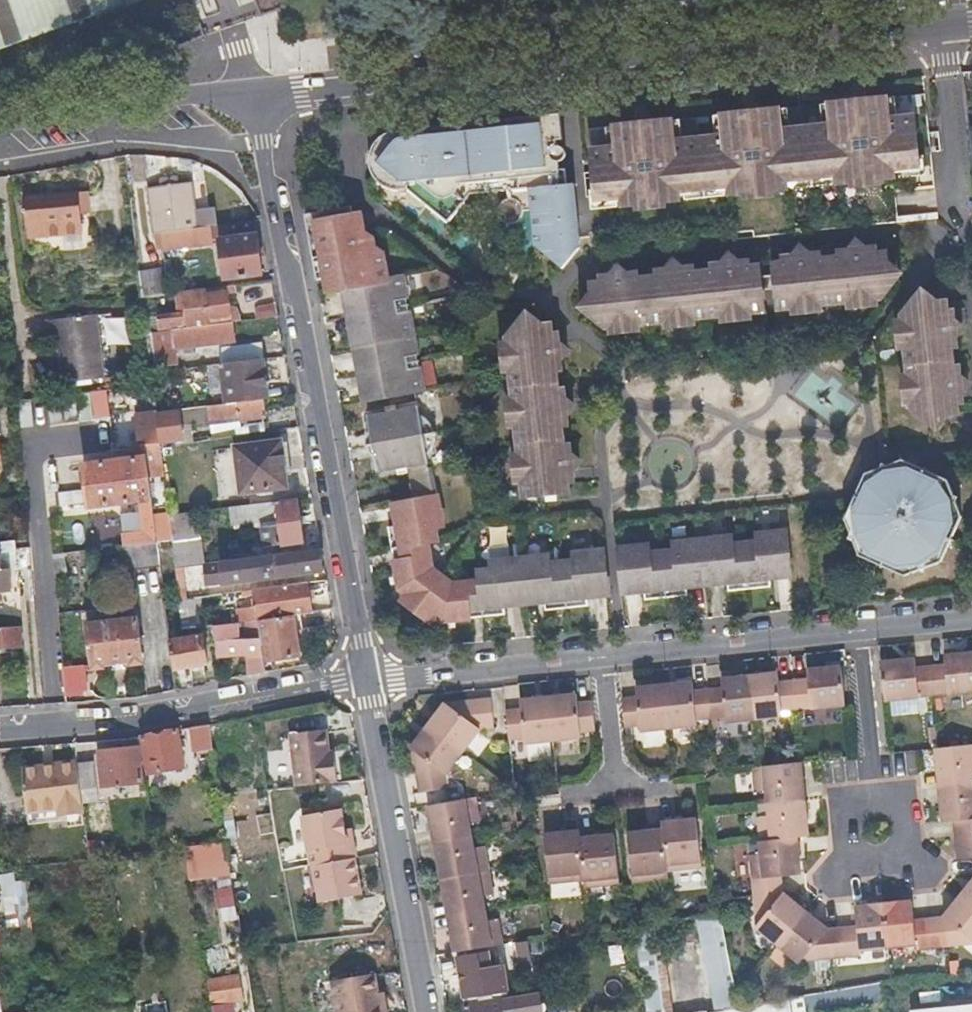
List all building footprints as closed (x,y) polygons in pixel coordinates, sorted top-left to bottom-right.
[(3,41),(126,1),(126,0),(0,0),(0,34),(3,41)] [(680,123),(606,132),(608,153),(592,155),(598,205),(609,204),(610,208),(623,207),(623,210),(638,209),(638,205),(665,202),(666,206),(680,204),(679,200),(693,198),(693,195),(718,192),(718,195),(730,193),(731,199),(745,197),(744,193),(772,190),(772,193),(787,192),(786,189),(799,187),(798,182),(824,179),(824,184),(837,182),(838,186),(852,185),(851,180),(880,177),(881,182),(894,180),(893,176),(907,175),(907,171),(919,169),(913,119),(896,121),(894,99),(819,108),(821,129),(789,133),(786,111),(713,120),(715,141),(683,145),(680,123)] [(400,196),(408,195),(450,229),(473,199),(509,195),(510,204),(503,207),(499,213),(499,220),(503,226),(510,229),(517,228),(522,224),(524,217),(531,216),(534,250),(565,274),(582,253),(576,188),(569,189),(568,173),(561,174),(560,167),(565,165),(568,160),(566,154),(562,151),(558,151),(558,145),(564,145),(562,119),(394,136),(384,141),(376,148),(371,158),(370,169),(373,180),(380,188),(390,194),(400,196)] [(174,226),(167,176),(161,177),(162,182),(148,184),(152,229),(153,229),(155,245),(162,245),(160,229),(159,227),(174,226)] [(172,176),(167,176),(174,226),(195,224),(191,180),(173,181),(172,176)] [(880,177),(851,180),(852,185),(852,191),(881,187),(881,182),(880,177)] [(772,190),(744,193),(745,197),(746,202),(773,199),(772,193),(772,190)] [(89,211),(88,202),(87,193),(41,197),(42,202),(25,203),(28,237),(81,232),(77,213),(89,211)] [(665,202),(638,205),(638,209),(639,213),(667,210),(666,206),(665,202)] [(308,221),(319,286),(328,285),(330,298),(346,295),(367,407),(426,395),(406,282),(390,285),(385,259),(376,251),(376,249),(375,246),(373,242),(370,240),(366,240),(362,219),(338,223),(336,214),(308,221)] [(229,226),(230,236),(239,235),(257,233),(256,219),(195,224),(174,226),(159,227),(160,229),(198,226),(199,231),(218,230),(218,227),(229,226)] [(198,226),(160,229),(162,245),(199,242),(198,226)] [(257,233),(239,235),(230,236),(220,237),(224,276),(262,272),(257,233)] [(876,252),(866,253),(865,250),(861,246),(856,246),(851,249),(850,255),(839,256),(840,260),(821,262),(821,258),(809,259),(808,256),(804,252),(798,252),(794,255),(793,261),(784,262),(784,267),(774,268),(775,279),(776,291),(779,314),(794,312),(794,308),(821,305),(821,309),(849,307),(849,302),(876,300),(876,303),(883,302),(898,284),(889,276),(888,266),(888,256),(877,257),(876,252)] [(750,266),(739,267),(738,265),(735,261),(729,260),(724,263),(723,269),(713,270),(714,275),(695,277),(695,272),(682,273),(678,268),(673,267),(668,270),(666,275),(657,276),(658,282),(639,284),(638,278),(628,279),(627,278),(624,273),(618,273),(614,276),(613,281),(604,282),(604,287),(592,288),(593,294),(595,307),(587,318),(607,332),(613,332),(612,328),(639,325),(639,329),(668,326),(668,322),(694,319),(694,323),(723,320),(723,317),(749,313),(750,317),(765,315),(762,293),(761,281),(760,270),(750,271),(750,266)] [(169,292),(167,279),(165,265),(138,269),(141,297),(169,292)] [(903,277),(888,266),(889,276),(898,284),(903,277)] [(776,291),(775,279),(761,281),(762,293),(776,291)] [(155,315),(157,330),(187,326),(191,326),(229,320),(231,320),(237,319),(236,315),(228,316),(225,291),(234,290),(233,283),(183,290),(185,311),(155,315)] [(924,293),(917,301),(924,307),(939,305),(924,293)] [(580,312),(587,318),(595,307),(593,294),(580,312)] [(876,300),(849,302),(849,307),(850,312),(877,310),(876,303),(876,300)] [(964,408),(963,398),(965,397),(969,393),(969,387),(966,383),(961,381),(959,370),(954,371),(952,352),(958,352),(956,342),(960,341),(964,337),(964,331),(960,327),(954,326),(953,315),(948,315),(947,305),(939,305),(924,307),(917,301),(902,319),(902,325),(906,325),(909,352),(905,352),(908,379),(912,379),(915,408),(911,413),(932,430),(939,420),(948,419),(959,419),(958,409),(964,408)] [(821,305),(794,308),(794,312),(795,318),(822,315),(821,309),(821,305)] [(48,316),(49,324),(50,332),(56,331),(61,378),(103,375),(97,311),(48,316)] [(749,313),(723,317),(723,320),(724,326),(750,323),(750,317),(749,313)] [(529,318),(524,325),(532,331),(544,330),(529,318)] [(694,319),(668,322),(668,326),(669,331),(695,328),(694,323),(694,319)] [(231,320),(229,320),(191,326),(194,343),(234,337),(231,320)] [(565,375),(563,363),(564,363),(568,360),(570,355),(567,350),(562,348),(561,339),(554,339),(553,329),(544,330),(532,331),(524,325),(509,344),(509,349),(513,348),(516,376),(512,376),(515,405),(519,405),(522,431),(518,431),(521,461),(525,460),(528,488),(524,488),(526,503),(572,498),(571,488),(577,488),(576,477),(580,474),(582,469),(579,464),(574,462),(573,450),(566,451),(564,432),(571,432),(570,421),(575,418),(576,412),(573,407),(568,405),(567,394),(560,394),(558,376),(565,375)] [(639,325),(612,328),(613,332),(613,338),(640,335),(639,329),(639,325)] [(906,325),(902,325),(897,326),(899,352),(905,352),(909,352),(906,325)] [(194,343),(191,326),(187,326),(157,330),(151,331),(157,365),(173,363),(172,347),(183,345),(192,344),(194,343)] [(219,349),(221,363),(262,357),(263,357),(261,343),(219,349)] [(194,353),(192,344),(183,345),(185,354),(194,353)] [(513,348),(509,349),(504,349),(506,376),(512,376),(516,376),(513,348)] [(220,363),(226,404),(263,398),(268,398),(262,357),(221,363),(220,363)] [(912,379),(908,379),(903,380),(906,409),(915,408),(912,379)] [(835,388),(820,399),(837,420),(851,408),(835,388)] [(63,392),(65,406),(66,420),(78,418),(76,391),(63,392)] [(47,393),(48,407),(50,421),(63,420),(60,392),(47,393)] [(263,398),(226,404),(196,408),(198,416),(205,415),(206,421),(237,417),(238,420),(267,416),(263,398)] [(519,405),(515,405),(510,406),(512,432),(518,431),(522,431),(519,405)] [(179,411),(156,415),(160,440),(183,437),(179,411)] [(374,462),(378,465),(380,480),(409,475),(432,471),(430,463),(436,454),(437,443),(435,433),(429,424),(422,419),(421,411),(370,420),(373,436),(369,444),(370,454),(374,462)] [(138,447),(145,446),(160,444),(160,440),(156,415),(135,418),(138,447)] [(937,434),(948,419),(939,420),(932,430),(937,434)] [(287,485),(284,462),(281,440),(237,445),(243,491),(287,485)] [(160,444),(145,446),(147,463),(135,464),(125,466),(85,471),(91,514),(142,509),(152,508),(150,489),(166,487),(160,444)] [(133,447),(135,464),(147,463),(145,446),(138,447),(133,447)] [(525,460),(521,461),(515,462),(518,489),(524,488),(528,488),(525,460)] [(903,464),(866,478),(845,524),(860,561),(904,582),(944,567),(964,522),(950,485),(903,464)] [(611,601),(606,556),(575,559),(577,567),(552,570),(551,562),(493,568),(494,576),(480,577),(481,587),(455,590),(434,576),(430,549),(441,547),(439,533),(446,532),(435,473),(432,474),(410,477),(415,507),(395,511),(399,532),(391,534),(401,595),(410,602),(403,608),(433,630),(438,623),(445,629),(507,621),(507,613),(547,608),(548,617),(590,612),(589,603),(611,601)] [(268,521),(269,524),(269,528),(262,529),(264,544),(302,541),(296,497),(240,504),(243,523),(268,521)] [(225,525),(243,523),(240,504),(223,507),(225,525)] [(153,516),(152,508),(142,509),(144,529),(146,542),(156,540),(153,516)] [(176,564),(203,561),(196,510),(169,514),(172,539),(175,562),(176,564)] [(156,540),(172,539),(169,514),(153,516),(156,540)] [(124,532),(126,544),(127,544),(146,542),(144,529),(124,532)] [(650,551),(621,554),(624,600),(646,597),(647,606),(690,602),(689,593),(729,589),(729,597),(772,593),(772,584),(794,583),(790,537),(758,540),(759,548),(734,550),(733,542),(675,548),(676,557),(650,559),(650,551)] [(156,540),(159,564),(175,562),(172,539),(156,540)] [(156,540),(146,542),(127,544),(130,569),(160,566),(159,564),(156,540)] [(216,560),(217,569),(218,579),(319,567),(316,548),(216,560)] [(12,577),(11,568),(0,569),(0,587),(12,586),(12,577)] [(285,616),(297,614),(308,613),(304,581),(281,584),(285,616)] [(114,613),(110,614),(106,614),(107,619),(86,622),(90,660),(144,653),(139,615),(115,618),(114,613)] [(302,654),(297,614),(285,616),(260,619),(262,629),(268,629),(271,657),(302,654)] [(266,670),(262,629),(260,619),(217,623),(220,644),(246,641),(249,671),(266,670)] [(0,626),(0,646),(22,644),(20,624),(0,626)] [(173,668),(189,665),(205,662),(202,638),(169,642),(173,668)] [(931,672),(934,702),(971,698),(971,658),(946,661),(947,670),(931,672)] [(918,663),(882,667),(887,707),(934,702),(931,672),(918,673),(918,663)] [(810,684),(794,686),(798,717),(847,711),(843,673),(809,677),(810,684)] [(779,679),(750,683),(755,725),(784,722),(783,718),(798,717),(794,686),(780,687),(779,679)] [(724,693),(709,695),(713,726),(727,725),(728,729),(755,725),(750,683),(723,686),(724,693)] [(693,689),(665,692),(670,735),(698,732),(698,728),(713,726),(709,695),(694,697),(693,689)] [(639,703),(622,705),(626,736),(642,734),(642,738),(670,735),(665,692),(638,694),(639,703)] [(577,700),(548,703),(553,746),(581,743),(580,739),(597,737),(593,707),(578,709),(577,700)] [(521,715),(506,717),(509,747),(526,745),(526,749),(553,746),(548,703),(520,707),(521,715)] [(447,711),(429,735),(465,761),(482,737),(493,735),(489,704),(466,707),(457,719),(447,711)] [(447,711),(457,719),(466,707),(447,711)] [(210,723),(200,724),(191,726),(194,751),(214,748),(210,723)] [(288,733),(297,787),(335,782),(332,762),(326,763),(324,753),(320,727),(288,733)] [(141,735),(144,754),(147,773),(183,768),(178,729),(141,735)] [(465,761),(429,735),(413,757),(422,764),(415,774),(419,800),(450,795),(447,783),(465,761)] [(144,778),(142,761),(140,744),(101,749),(106,783),(144,778)] [(944,789),(971,786),(971,750),(932,754),(934,778),(942,777),(944,789)] [(326,763),(332,762),(330,752),(324,753),(326,763)] [(82,786),(90,785),(99,783),(95,753),(78,755),(78,759),(82,786)] [(413,757),(415,774),(422,764),(413,757)] [(82,786),(78,759),(24,766),(29,810),(60,806),(61,814),(85,811),(82,786)] [(796,768),(751,773),(753,796),(766,795),(768,808),(792,805),(791,793),(799,792),(796,768)] [(942,777),(934,778),(936,789),(944,789),(942,777)] [(971,821),(971,786),(944,789),(945,801),(937,802),(940,825),(953,823),(960,823),(971,821)] [(936,789),(937,802),(945,801),(944,789),(936,789)] [(800,804),(799,792),(791,793),(792,805),(800,804)] [(478,803),(430,811),(434,836),(442,835),(445,848),(475,842),(472,829),(483,827),(478,803)] [(800,804),(792,805),(793,817),(801,816),(800,804)] [(756,822),(759,843),(786,840),(793,839),(804,838),(801,816),(793,817),(792,805),(768,808),(769,821),(756,822)] [(309,865),(312,864),(352,857),(354,856),(351,841),(345,842),(342,828),(338,809),(300,815),(309,865)] [(960,823),(961,835),(954,836),(957,860),(971,859),(971,821),(960,823)] [(953,823),(954,836),(961,835),(960,823),(953,823)] [(696,824),(663,827),(663,834),(667,871),(701,867),(696,824)] [(348,827),(342,828),(345,842),(351,841),(348,827)] [(667,871),(663,834),(628,838),(633,882),(668,878),(667,871)] [(434,836),(436,849),(445,848),(442,835),(434,836)] [(583,880),(580,844),(579,836),(545,840),(549,883),(583,880)] [(787,855),(795,855),(793,839),(786,840),(787,855)] [(618,883),(614,840),(580,844),(583,880),(584,887),(618,883)] [(748,860),(750,882),(779,879),(798,877),(795,855),(787,855),(786,840),(759,843),(761,858),(748,860)] [(475,842),(445,848),(447,861),(439,862),(443,885),(491,876),(488,854),(477,855),(475,842)] [(436,849),(439,862),(447,861),(445,848),(436,849)] [(312,864),(319,902),(359,894),(352,857),(312,864)] [(491,876),(443,885),(447,907),(454,906),(456,917),(488,911),(486,899),(495,898),(491,876)] [(779,879),(750,882),(752,898),(755,914),(761,920),(756,925),(753,929),(774,946),(802,912),(781,895),(779,879)] [(971,903),(971,883),(962,896),(971,903)] [(932,948),(942,947),(966,945),(971,937),(971,938),(971,903),(962,896),(947,916),(928,917),(932,948)] [(932,948),(928,917),(916,919),(913,902),(901,904),(901,901),(883,903),(888,945),(915,942),(916,949),(932,948)] [(851,927),(839,928),(843,956),(858,954),(857,949),(888,945),(883,903),(863,906),(864,908),(849,910),(851,927)] [(447,907),(449,918),(456,917),(454,906),(447,907)] [(488,911),(456,917),(459,929),(451,930),(456,955),(504,947),(500,924),(490,925),(488,911)] [(699,915),(715,1009),(742,1005),(719,911),(699,915)] [(809,961),(843,956),(839,928),(823,930),(802,912),(774,946),(795,964),(796,962),(802,954),(809,961)] [(451,930),(459,929),(456,917),(449,918),(451,930)] [(529,943),(517,945),(525,996),(538,994),(529,943)] [(488,952),(472,955),(456,958),(462,999),(494,994),(488,952)] [(329,983),(335,1011),(384,1011),(382,1006),(377,1007),(374,995),(370,975),(329,983)] [(525,996),(504,1000),(504,1002),(505,1007),(539,1002),(538,994),(525,996)] [(801,996),(742,1005),(715,1009),(705,1011),(804,1011),(801,996)] [(505,1007),(504,1002),(465,1009),(466,1011),(506,1011),(505,1007)]
